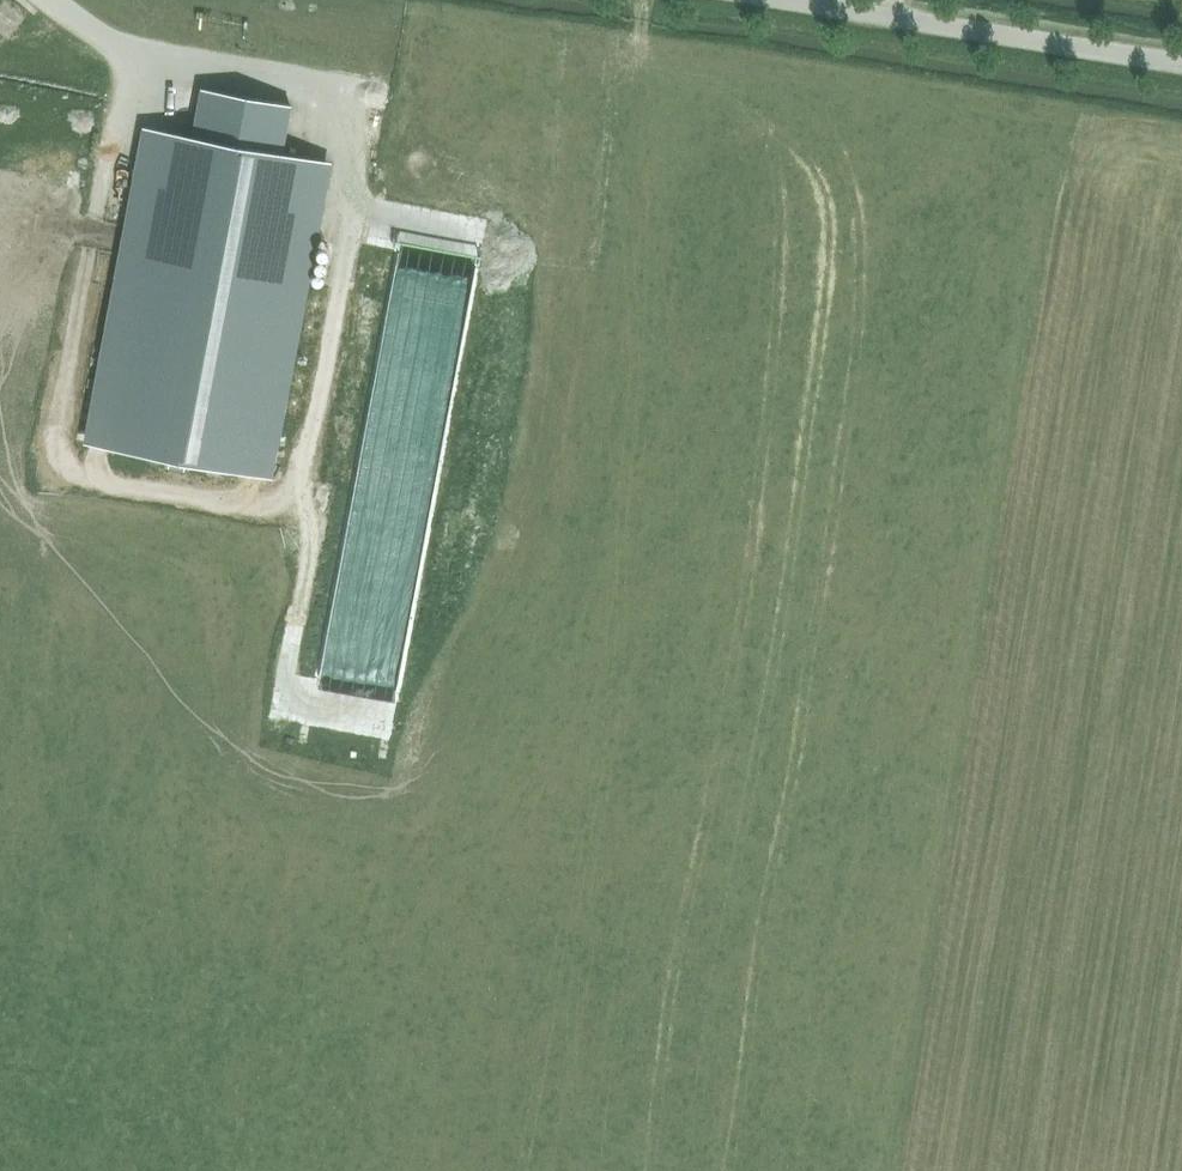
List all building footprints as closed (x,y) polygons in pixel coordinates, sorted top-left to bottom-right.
[(326,162),(316,160),(282,154),(291,106),(201,89),(192,137),(147,128),(141,160),(89,443),(169,458),(168,467),(184,470),(186,461),(267,477),(326,162)]
